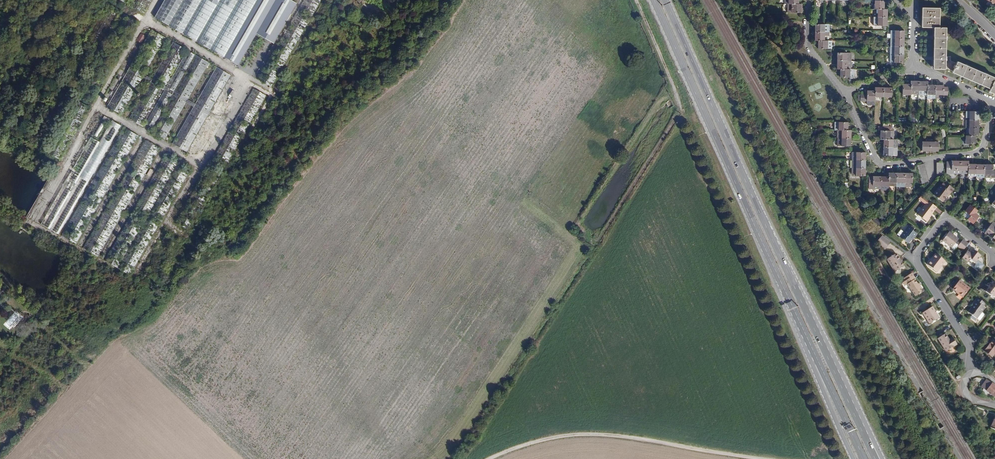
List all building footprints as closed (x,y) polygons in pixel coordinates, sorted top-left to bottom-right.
[(129,6),(144,14),(152,0),(133,0),(129,6)] [(156,22),(163,26),(178,0),(169,0),(156,22)] [(192,0),(182,0),(166,28),(174,32),(192,0)] [(216,12),(223,17),(225,18),(226,18),(234,23),(235,23),(237,24),(242,27),(244,28),(247,30),(249,31),(254,34),(255,32),(256,31),(250,27),(249,26),(246,25),(245,24),(239,21),(237,20),(236,19),(228,15),(227,14),(225,13),(218,9),(215,7),(208,3),(205,1),(202,0),(194,0),(195,1),(203,5),(206,7),(213,11),(215,12),(216,12)] [(218,9),(225,13),(233,0),(223,0),(218,9)] [(228,15),(236,19),(247,0),(237,0),(228,15)] [(239,21),(245,24),(246,25),(261,0),(251,0),(239,21)] [(249,26),(250,27),(256,31),(274,0),(264,0),(249,26)] [(292,0),(274,0),(255,32),(275,43),(298,3),(292,0)] [(259,80),(271,87),(321,0),(304,0),(259,80)] [(784,4),(787,4),(787,13),(801,13),(801,9),(801,4),(798,4),(798,0),(785,0),(784,4)] [(152,14),(157,17),(164,4),(160,1),(152,14)] [(195,1),(176,34),(184,38),(203,5),(195,1)] [(877,18),(877,21),(879,21),(879,26),(887,26),(887,23),(887,18),(887,13),(887,9),(884,9),(884,4),(884,1),(880,1),(876,1),(876,5),(874,5),(874,9),(876,10),(876,14),(877,14),(877,18)] [(194,44),(213,11),(206,7),(187,39),(194,44)] [(927,8),(922,8),(922,28),(931,28),(934,28),(933,37),(933,58),(933,69),(948,69),(953,71),(952,73),(962,77),(980,85),(990,89),(989,92),(994,95),(994,81),(994,79),(994,78),(988,75),(988,74),(985,72),(984,73),(969,66),(969,65),(966,64),(965,65),(957,61),(956,63),(950,61),(950,57),(946,57),(946,40),(947,40),(947,36),(946,36),(946,28),(939,28),(939,8),(934,8),(934,10),(927,9),(927,8)] [(216,12),(197,45),(205,49),(223,17),(216,12)] [(215,55),(234,23),(226,18),(207,51),(214,55),(215,55)] [(225,61),(244,28),(242,27),(237,24),(218,57),(221,59),(225,61)] [(828,33),(828,24),(824,24),(815,24),(815,28),(815,33),(815,37),(815,41),(818,41),(818,45),(818,49),(832,49),(832,41),(824,41),(824,33),(828,33)] [(188,100),(208,64),(194,56),(173,92),(166,88),(187,51),(172,43),(152,79),(144,75),(165,39),(151,30),(107,106),(121,115),(142,79),(150,83),(129,119),(143,127),(164,91),(171,95),(151,132),(165,140),(185,104),(192,108),(172,144),(187,152),(230,76),(215,68),(195,104),(188,100)] [(235,67),(254,34),(249,31),(247,30),(228,63),(235,67)] [(904,34),(904,31),(890,31),(890,39),(890,47),(890,54),(890,63),(894,63),(894,68),(900,66),(901,63),(904,63),(904,58),(904,55),(904,51),(904,47),(904,42),(904,40),(904,34)] [(137,41),(141,44),(145,37),(141,34),(137,41)] [(851,53),(837,53),(837,57),(837,61),(837,65),(837,69),(840,69),(840,73),(840,77),(842,77),(854,78),(854,70),(851,70),(851,61),(851,53)] [(903,95),(907,95),(907,94),(909,94),(911,94),(913,94),(919,94),(919,92),(919,91),(923,91),(923,90),(927,90),(927,91),(927,95),(927,98),(931,98),(935,98),(943,99),(943,96),(943,95),(944,95),(949,95),(949,87),(944,87),(944,85),(940,85),(936,85),(932,85),(928,85),(928,81),(924,81),(919,81),(915,81),(911,81),(911,85),(906,84),(903,84),(903,88),(903,95)] [(879,96),(879,97),(883,97),(887,97),(887,96),(891,96),(892,88),(887,88),(884,88),(879,87),(875,87),(875,91),(871,91),(867,91),(867,95),(861,94),(860,102),(864,102),(867,102),(866,108),(874,108),(875,97),(875,96),(879,96)] [(265,97),(253,89),(176,224),(188,231),(265,97)] [(969,128),(969,132),(970,132),(970,136),(968,136),(965,136),(965,140),(966,140),(966,144),(972,144),(975,144),(975,139),(975,136),(979,136),(979,131),(979,128),(979,123),(979,120),(966,120),(966,128),(969,128)] [(98,137),(104,124),(101,122),(95,136),(98,137)] [(848,122),(835,122),(834,130),(837,130),(837,138),(837,146),(851,146),(851,141),(851,138),(851,133),(851,131),(848,131),(848,126),(848,122)] [(897,140),(898,127),(884,126),(884,131),(880,131),(880,135),(880,139),(883,139),(883,141),(883,147),(883,151),(883,155),(886,155),(897,156),(897,147),(897,140)] [(138,137),(123,128),(60,236),(76,245),(138,137)] [(145,141),(83,248),(97,257),(159,149),(145,141)] [(926,143),(922,143),(922,151),(927,151),(930,151),(932,151),(938,152),(938,143),(934,143),(934,142),(930,142),(926,142),(926,143)] [(866,156),(866,152),(852,152),(852,160),(851,168),(851,174),(855,174),(855,176),(865,176),(865,171),(866,168),(866,164),(866,161),(866,156)] [(167,153),(104,261),(129,275),(191,167),(167,153)] [(976,174),(976,178),(984,178),(994,178),(994,171),(993,170),(993,165),(989,165),(985,164),(979,164),(976,164),(974,164),(972,164),(968,164),(968,161),(965,161),(960,161),(956,161),(952,161),(952,162),(950,162),(946,162),(946,174),(960,174),(968,174),(973,174),(973,173),(976,173),(976,174)] [(929,182),(924,164),(917,166),(919,173),(922,184),(929,182)] [(868,186),(877,186),(877,185),(880,185),(880,186),(880,191),(888,191),(888,186),(897,186),(897,183),(901,183),(901,182),(904,182),(904,183),(908,183),(908,182),(912,182),(912,173),(908,173),(904,173),(900,173),(897,173),(893,173),(889,173),(889,177),(885,177),(880,177),(876,176),(873,176),(873,177),(868,177),(868,186)] [(955,190),(945,182),(935,196),(943,202),(950,193),(951,194),(955,190)] [(925,221),(936,207),(927,199),(924,203),(925,204),(917,214),(925,221)] [(970,206),(962,216),(973,225),(979,218),(975,215),(978,212),(970,206)] [(880,223),(876,217),(872,220),(876,226),(880,223)] [(985,231),(989,234),(988,236),(992,238),(992,237),(994,239),(994,223),(993,222),(985,231)] [(900,231),(897,235),(908,243),(913,237),(915,238),(917,234),(913,230),(914,229),(910,225),(904,233),(900,231)] [(949,232),(942,241),(952,248),(958,239),(949,232)] [(882,236),(875,243),(884,250),(889,242),(883,237),(882,237),(882,236)] [(957,248),(961,251),(963,252),(968,246),(963,241),(957,248)] [(981,256),(973,250),(970,254),(967,252),(962,258),(967,262),(969,259),(976,264),(973,267),(979,271),(983,266),(977,261),(981,256)] [(895,254),(887,259),(895,272),(903,267),(899,260),(900,260),(895,254)] [(937,255),(928,265),(936,272),(945,261),(937,255)] [(917,286),(916,285),(911,277),(902,283),(905,286),(906,285),(914,297),(922,292),(918,285),(917,286)] [(970,289),(959,280),(952,289),(958,293),(958,294),(963,298),(970,289)] [(992,280),(985,289),(984,291),(990,295),(991,294),(994,298),(994,283),(992,280)] [(985,304),(977,298),(975,301),(976,302),(973,306),(969,313),(977,319),(977,318),(981,312),(984,308),(983,307),(985,304)] [(932,307),(923,313),(930,324),(939,318),(932,307)] [(3,324),(10,331),(23,318),(16,311),(3,324)] [(950,341),(949,340),(945,334),(938,339),(946,352),(953,347),(953,346),(957,344),(953,339),(950,341)] [(993,339),(984,351),(992,357),(994,354),(994,340),(993,339)] [(986,379),(980,387),(994,397),(994,386),(986,379)]
